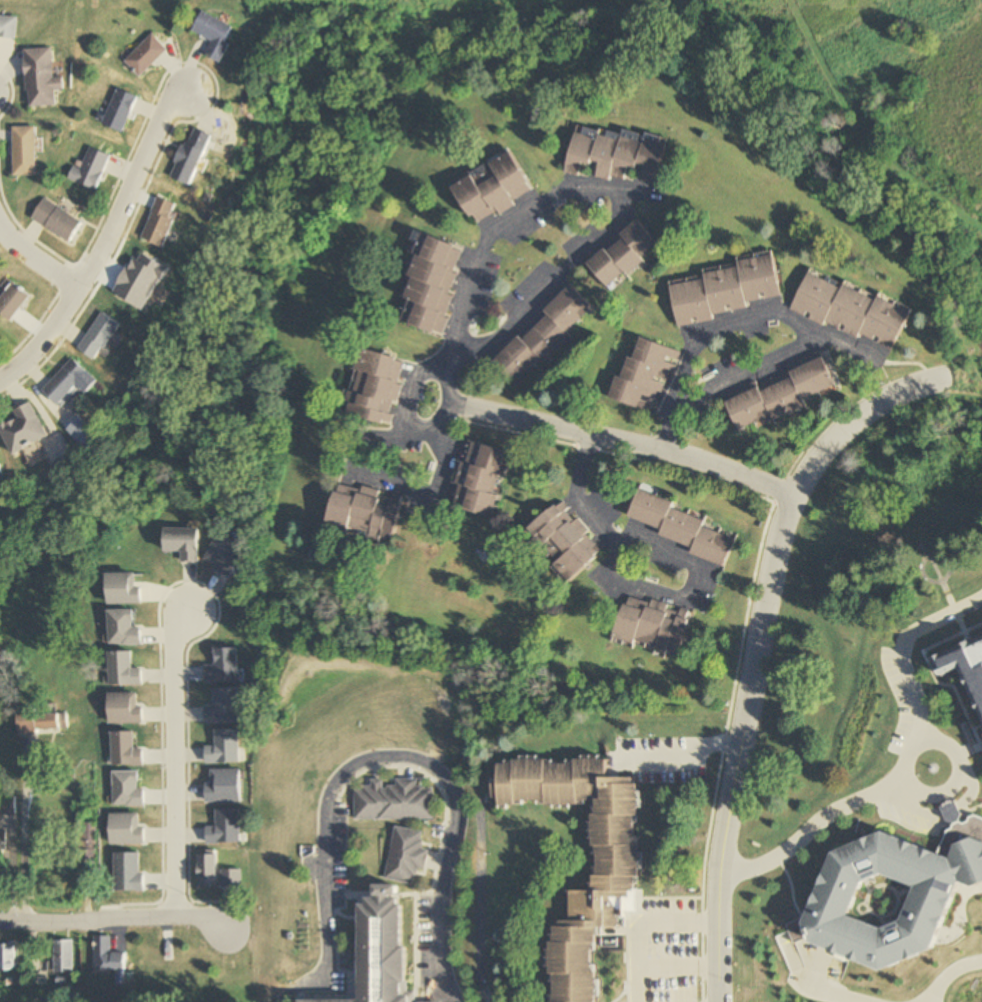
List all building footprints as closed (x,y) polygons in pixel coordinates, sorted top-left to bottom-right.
[(212,42),(206,56),(222,64),(231,44),(227,42),(234,27),(201,12),(192,32),(212,42)] [(15,39),(16,18),(0,17),(0,38),(15,39)] [(123,62),(140,78),(167,50),(151,34),(123,62)] [(24,50),(26,107),(55,106),(55,90),(63,90),(62,77),(53,77),(52,49),(24,50)] [(101,124),(122,133),(137,97),(116,88),(101,124)] [(566,174),(579,177),(582,164),(597,167),(595,177),(626,183),(629,169),(642,171),(639,182),(656,186),(666,139),(623,130),(622,136),(576,126),(566,174)] [(12,127),(12,176),(35,176),(35,127),(12,127)] [(173,180),(195,187),(211,135),(189,128),(173,180)] [(110,155),(89,147),(80,169),(73,167),(68,179),(97,190),(110,155)] [(452,184),(472,225),(533,196),(513,155),(452,184)] [(68,244),(82,223),(44,198),(30,219),(68,244)] [(143,241),(165,249),(181,206),(159,198),(143,241)] [(584,263),(606,290),(658,247),(637,221),(584,263)] [(398,324),(441,336),(465,247),(421,235),(398,324)] [(780,298),(775,257),(701,267),(702,277),(669,281),(675,327),(713,322),(712,315),(747,310),(746,303),(780,298)] [(793,310),(894,352),(911,311),(811,269),(793,310)] [(30,298),(12,284),(0,299),(0,315),(10,323),(30,298)] [(541,361),(591,308),(568,286),(542,312),(545,315),(520,341),(517,338),(492,364),(513,385),(538,359),(541,361)] [(77,346),(92,361),(122,329),(106,314),(77,346)] [(612,401),(656,415),(677,351),(632,337),(612,401)] [(346,415),(392,425),(406,361),(360,351),(346,415)] [(58,406),(88,375),(73,360),(43,390),(58,406)] [(724,397),(737,431),(805,406),(802,399),(834,387),(824,361),(724,397)] [(33,404),(0,421),(0,428),(13,454),(49,436),(33,404)] [(491,517),(507,450),(478,443),(466,440),(450,507),(491,517)] [(405,496),(338,480),(327,527),(393,543),(405,496)] [(635,496),(628,518),(660,529),(657,540),(726,563),(737,531),(635,496)] [(559,499),(524,532),(569,582),(605,550),(559,499)] [(616,639),(659,650),(658,654),(680,660),(693,613),(628,595),(616,639)] [(937,655),(945,676),(964,668),(972,673),(981,698),(981,637),(937,655)] [(37,714),(36,708),(19,708),(19,734),(68,734),(68,713),(37,714)] [(594,891),(570,891),(570,921),(551,921),(552,1001),(595,1001),(594,928),(619,928),(619,899),(636,899),(636,777),(607,777),(607,759),(500,760),(500,805),(594,805),(594,891)] [(432,820),(432,788),(416,788),(416,779),(395,779),(394,786),(382,786),(382,779),(370,779),(370,788),(354,787),(354,820),(432,820)] [(0,798),(0,814),(14,814),(14,798),(0,798)] [(808,927),(815,929),(812,935),(816,945),(884,967),(936,951),(957,885),(964,883),(974,887),(981,884),(981,818),(977,816),(963,821),(958,804),(954,802),(943,806),(948,821),(952,822),(942,852),(886,833),(833,850),(808,927)] [(79,866),(96,866),(96,824),(79,824),(79,866)] [(423,870),(426,850),(420,849),(422,831),(393,827),(385,880),(413,884),(415,869),(423,870)] [(198,852),(198,891),(217,891),(217,852),(198,852)] [(303,999),(303,1001),(413,1001),(413,993),(405,993),(406,946),(400,946),(401,885),(374,885),(374,898),(361,897),(359,1000),(303,999)] [(94,936),(94,971),(125,971),(125,954),(110,954),(110,936),(94,936)] [(55,941),(55,973),(74,973),(74,941),(55,941)] [(15,944),(0,944),(0,971),(15,971),(15,944)] [(970,973),(977,994),(981,992),(981,968),(970,973)]
